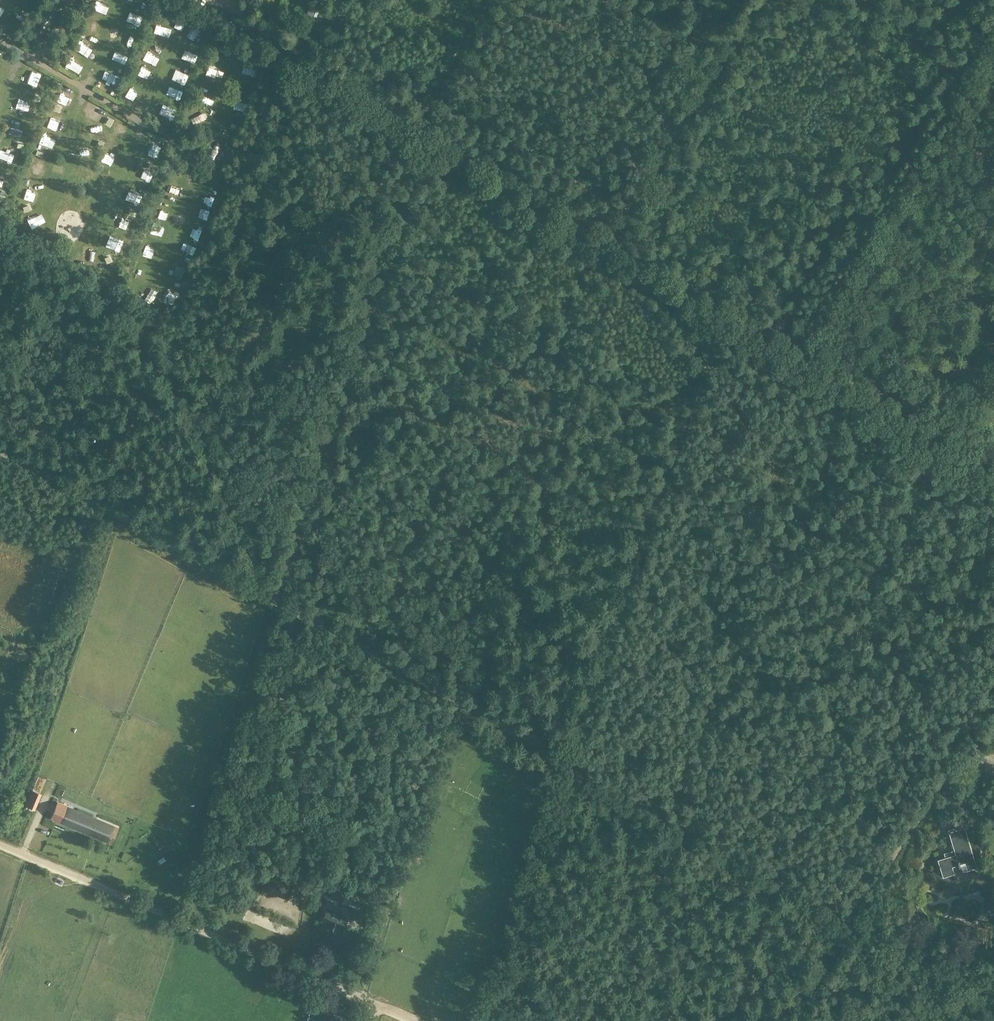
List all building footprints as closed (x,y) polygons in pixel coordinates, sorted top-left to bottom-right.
[(301,21),(310,25),(318,6),(309,2),(301,21)] [(44,43),(61,12),(44,3),(27,34),(44,43)] [(93,14),(101,17),(104,6),(95,4),(93,14)] [(83,33),(98,39),(102,29),(88,23),(83,33)] [(192,26),(186,36),(196,42),(202,32),(192,26)] [(151,43),(156,45),(160,36),(155,34),(151,43)] [(130,47),(134,39),(126,36),(123,44),(130,47)] [(92,58),(95,47),(79,41),(75,53),(92,58)] [(187,61),(197,64),(200,55),(190,52),(187,61)] [(115,64),(124,68),(128,59),(119,54),(115,64)] [(69,72),(79,76),(83,65),(73,61),(69,72)] [(248,69),(256,77),(262,70),(254,62),(248,69)] [(140,87),(145,78),(136,74),(132,83),(140,87)] [(111,75),(107,86),(115,89),(119,78),(111,75)] [(40,89),(46,84),(42,78),(36,83),(40,89)] [(127,106),(131,98),(126,96),(122,104),(127,106)] [(35,112),(39,101),(30,97),(25,108),(35,112)] [(54,106),(59,108),(63,99),(58,97),(54,106)] [(207,97),(202,107),(209,111),(214,101),(207,97)] [(127,105),(133,110),(139,104),(133,99),(127,105)] [(238,107),(235,114),(244,119),(248,111),(238,107)] [(14,129),(24,130),(26,118),(16,116),(14,129)] [(58,130),(62,121),(52,117),(49,126),(58,130)] [(205,130),(214,136),(220,128),(211,122),(205,130)] [(116,145),(121,131),(115,129),(110,143),(116,145)] [(231,129),(229,137),(238,139),(240,131),(231,129)] [(86,133),(84,140),(91,143),(93,136),(86,133)] [(39,149),(51,154),(56,144),(43,139),(39,149)] [(12,150),(21,152),(23,142),(14,140),(12,150)] [(220,160),(230,161),(233,148),(223,146),(220,160)] [(107,155),(104,163),(118,168),(121,160),(107,155)] [(216,184),(216,187),(222,188),(223,175),(213,174),(212,183),(216,184)] [(102,175),(98,183),(108,187),(111,178),(102,175)] [(180,186),(184,180),(176,176),(173,182),(180,186)] [(24,189),(34,193),(38,183),(28,179),(24,189)] [(62,203),(71,208),(76,198),(67,193),(62,203)] [(173,207),(177,195),(169,193),(165,204),(173,207)] [(95,194),(91,205),(99,209),(104,198),(95,194)] [(92,228),(96,216),(86,214),(82,225),(92,228)] [(158,218),(156,224),(169,229),(171,222),(158,218)] [(152,232),(150,244),(156,245),(158,233),(152,232)] [(78,237),(75,246),(82,248),(85,239),(78,237)] [(113,273),(105,278),(109,283),(116,279),(113,273)] [(93,710),(91,725),(104,727),(106,712),(93,710)] [(148,782),(151,772),(156,774),(159,767),(146,762),(139,779),(148,782)] [(89,785),(102,788),(104,780),(90,778),(89,785)] [(59,802),(73,804),(75,788),(61,786),(59,802)] [(58,803),(51,819),(66,825),(69,817),(72,810),(58,803)] [(66,825),(90,835),(93,827),(69,817),(66,825)] [(90,835),(98,838),(98,839),(112,845),(119,829),(96,820),(93,827),(90,835)] [(966,862),(968,869),(977,867),(965,826),(950,831),(955,849),(946,852),(947,856),(939,859),(940,864),(939,864),(940,866),(941,866),(944,876),(955,873),(952,866),(959,863),(960,865),(961,865),(961,863),(966,862)] [(289,888),(270,880),(266,891),(285,899),(289,888)] [(330,897),(342,902),(345,895),(333,890),(330,897)] [(338,927),(343,929),(348,918),(342,916),(343,914),(340,913),(340,912),(336,910),(335,912),(327,908),(322,920),(329,923),(327,927),(336,931),(338,927)] [(332,1019),(331,1018),(331,1019),(310,1012),(310,1011),(309,1011),(306,1020),(307,1020),(308,1020),(331,1020),(332,1019)]
